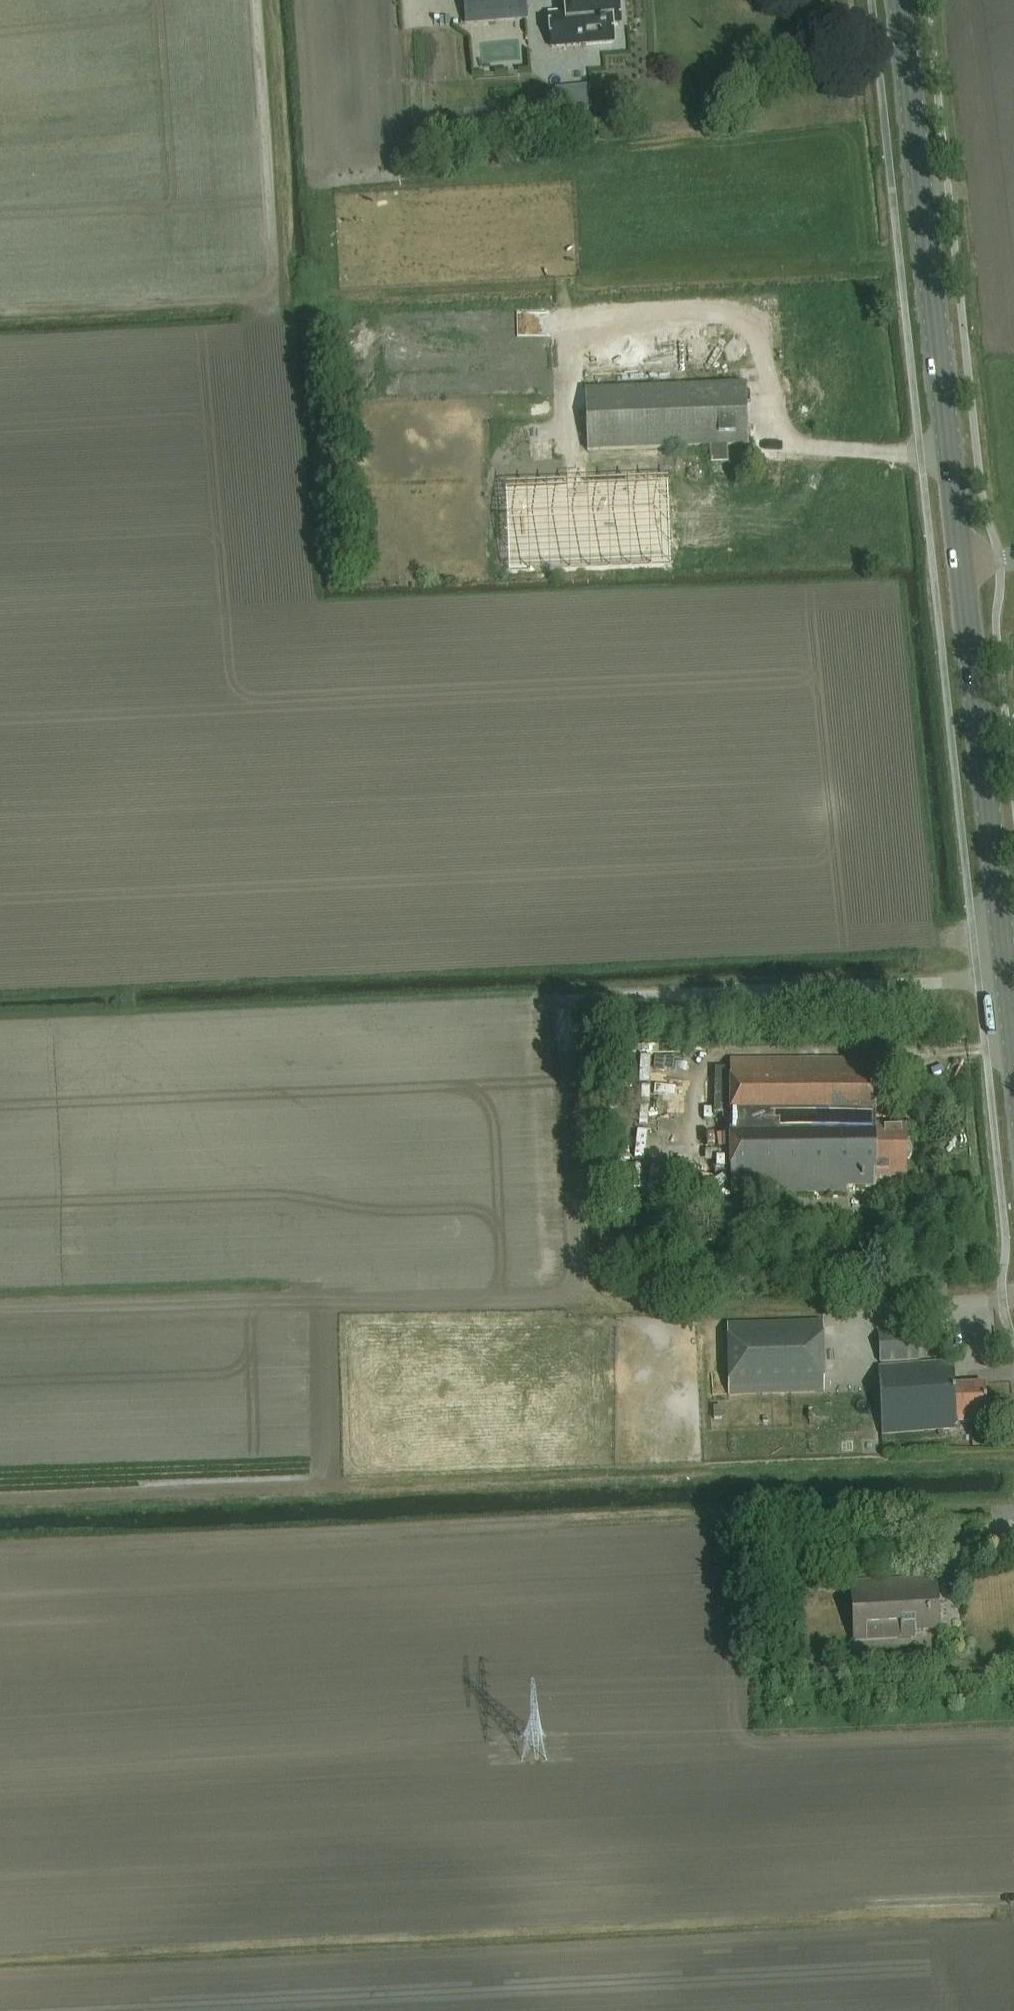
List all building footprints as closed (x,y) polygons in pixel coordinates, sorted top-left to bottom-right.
[(528,20),(526,0),(465,0),(467,25),(528,20)] [(550,14),(553,47),(614,42),(613,24),(619,24),(617,0),(565,0),(566,12),(550,14)] [(747,384),(586,391),(588,452),(749,445),(747,384)] [(669,473),(506,479),(510,574),(673,568),(669,473)] [(906,1166),(907,1166),(907,1139),(906,1139),(906,1126),(875,1126),(876,1060),(730,1060),(730,1070),(715,1070),(715,1115),(731,1116),(731,1193),(848,1192),(848,1187),(876,1188),(876,1179),(906,1179),(906,1166)] [(838,1288),(837,1277),(829,1277),(829,1289),(838,1288)] [(821,1323),(729,1325),(730,1394),(823,1392),(821,1323)] [(878,1334),(880,1363),(920,1361),(918,1332),(878,1334)] [(972,1418),(987,1417),(985,1384),(954,1386),(953,1362),(879,1368),(882,1435),(957,1429),(956,1422),(972,1422),(972,1418)] [(713,1408),(713,1419),(722,1418),(721,1408),(713,1408)] [(853,1580),(856,1642),(937,1637),(933,1575),(853,1580)]
